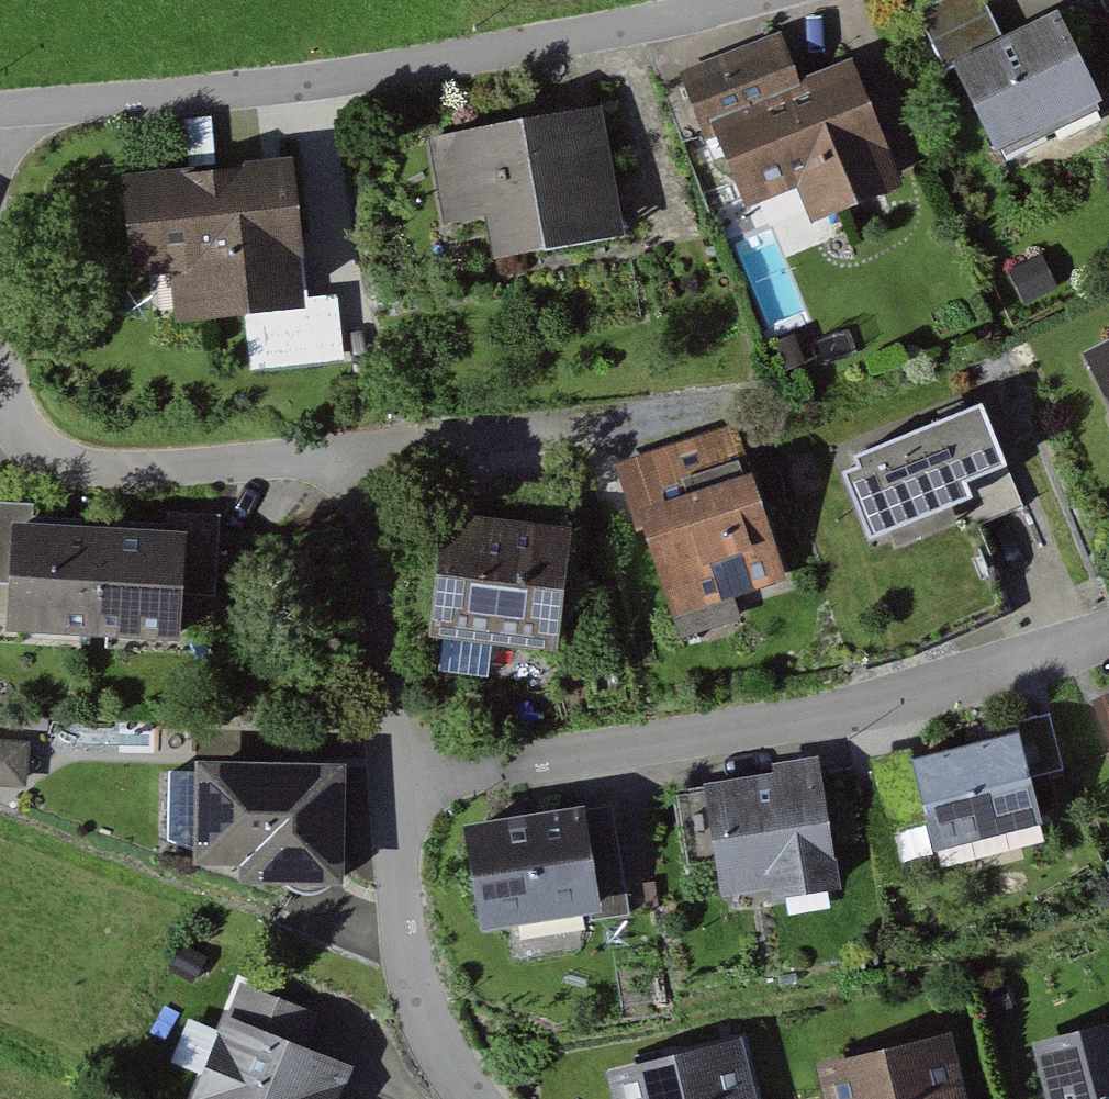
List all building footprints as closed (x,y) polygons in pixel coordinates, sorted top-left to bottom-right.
[(948,60),(1004,33),(988,0),(938,0),(922,8),(948,60)] [(959,81),(996,160),(1108,108),(1108,98),(1076,27),(959,81)] [(693,80),(749,210),(817,182),(835,225),(923,187),(871,67),(816,90),(794,37),(693,80)] [(610,117),(431,145),(444,229),(516,218),(522,263),(630,246),(610,117)] [(320,165),(143,188),(154,274),(192,269),(198,314),(337,296),(320,165)] [(1086,357),(1108,404),(1108,346),(1086,357)] [(985,402),(852,460),(889,544),(1022,485),(985,402)] [(735,428),(639,459),(686,603),(782,573),(735,428)] [(473,515),(454,624),(583,645),(601,537),(473,515)] [(199,532),(15,522),(9,633),(193,643),(199,532)] [(1042,730),(925,762),(951,855),(1067,823),(1042,730)] [(48,743),(0,742),(0,782),(47,784),(48,743)] [(913,754),(880,761),(895,827),(928,820),(913,754)] [(357,757),(218,767),(225,869),(366,887),(357,757)] [(833,763),(719,784),(740,901),(854,880),(833,763)] [(591,813),(472,833),(488,926),(607,906),(591,813)] [(366,1063),(237,1016),(206,1098),(353,1098),(366,1063)] [(1058,1098),(1108,1098),(1108,1029),(1042,1051),(1058,1098)] [(826,1071),(834,1098),(970,1098),(951,1035),(826,1071)] [(612,1070),(619,1098),(753,1098),(736,1037),(612,1070)]
